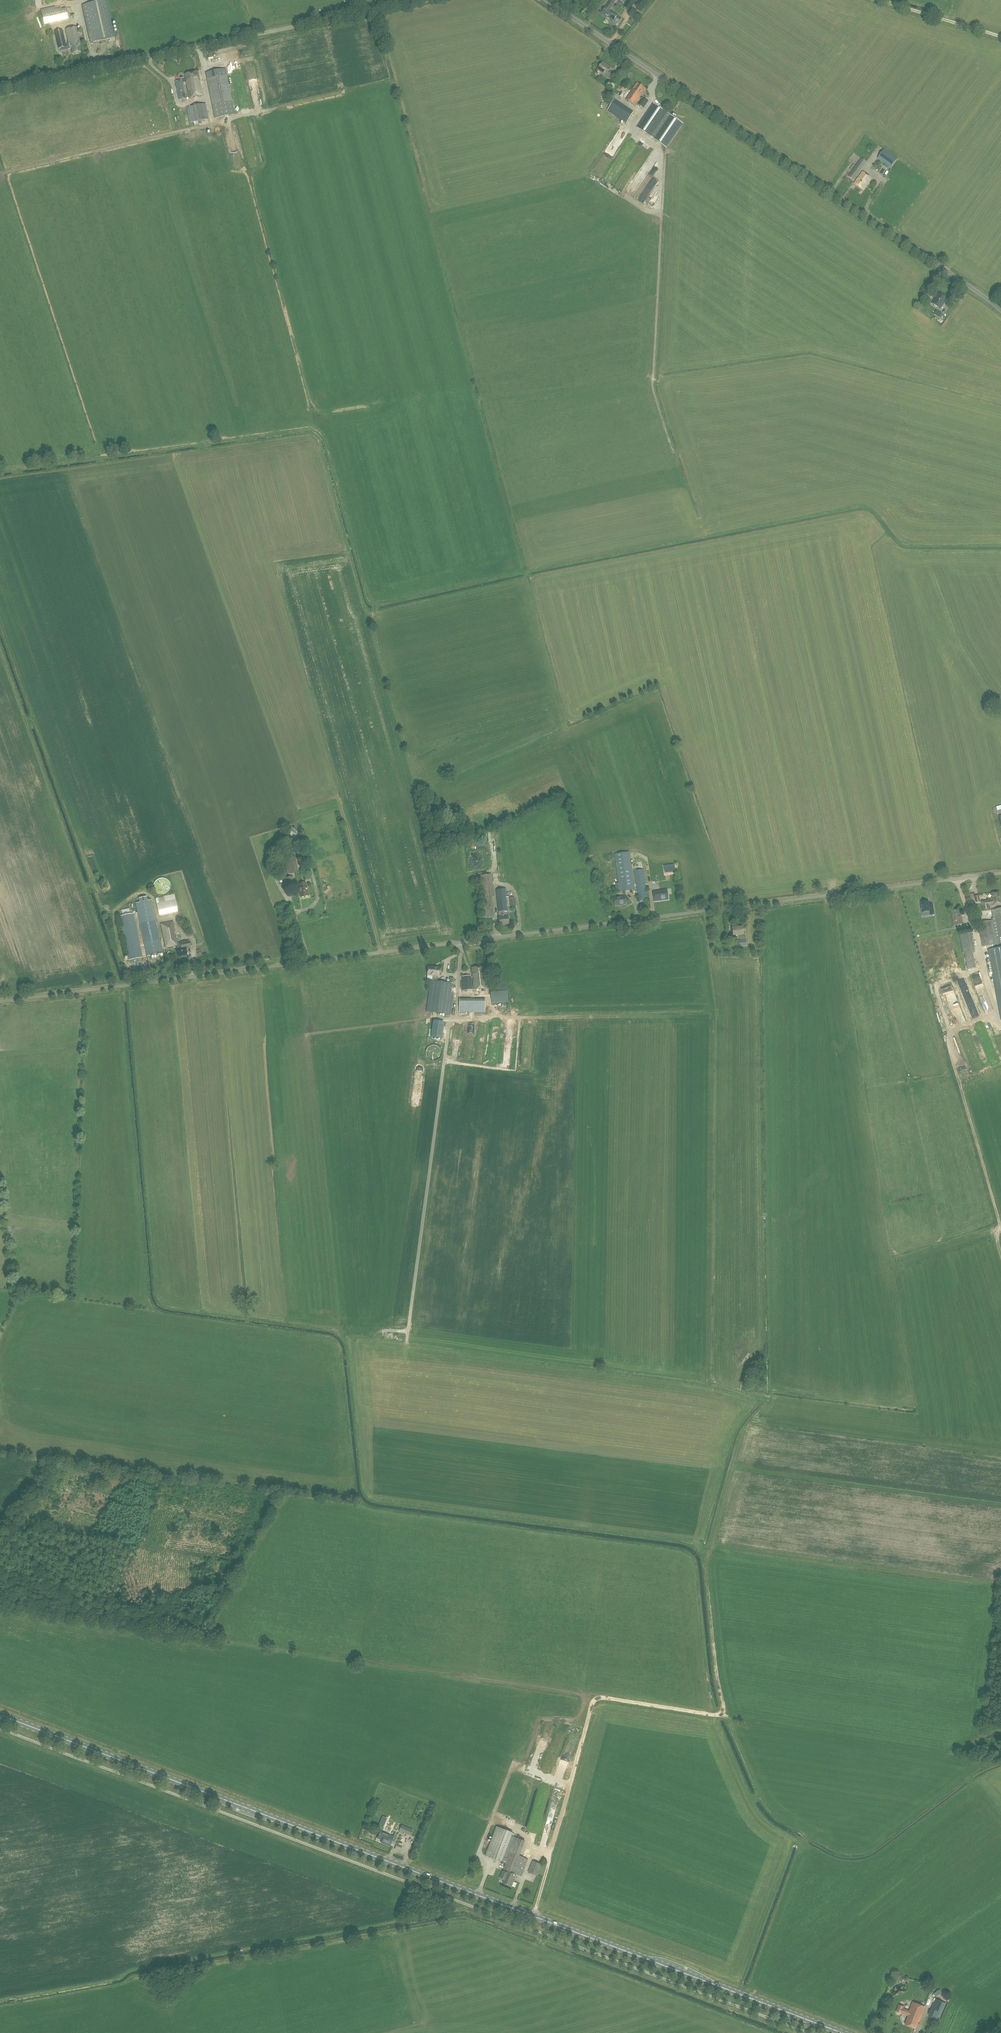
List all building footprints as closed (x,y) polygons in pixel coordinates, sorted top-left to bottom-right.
[(45,7),(43,0),(36,0),(38,9),(45,7)] [(107,0),(96,2),(82,5),(90,41),(115,36),(107,0)] [(610,10),(615,2),(612,0),(611,0),(606,7),(601,13),(613,21),(618,15),(610,10)] [(636,1),(635,0),(628,0),(623,7),(629,11),(636,1)] [(44,25),(68,20),(66,9),(61,10),(61,9),(56,10),(56,7),(41,10),(44,25)] [(607,34),(612,31),(610,26),(604,29),(607,34)] [(81,44),(77,27),(66,30),(69,46),(71,46),(73,54),(81,52),(79,44),(81,44)] [(67,47),(63,30),(55,32),(59,48),(67,47)] [(243,68),(240,58),(244,57),(243,52),(234,54),(238,70),(243,68)] [(611,68),(603,62),(598,70),(602,72),(601,73),(611,79),(615,74),(610,70),(611,68)] [(235,114),(227,75),(226,69),(206,73),(215,118),(235,114)] [(186,80),(176,82),(179,100),(186,99),(183,84),(184,84),(184,83),(186,82),(190,98),(203,96),(198,71),(185,74),(186,80)] [(642,95),(646,89),(637,83),(626,99),(635,105),(640,98),(642,99),(644,97),(642,95)] [(649,100),(644,97),(642,99),(638,105),(643,108),(649,100)] [(607,111),(612,114),(619,103),(615,100),(607,111)] [(190,123),(194,122),(194,126),(199,125),(198,121),(209,119),(206,104),(187,108),(190,123)] [(667,148),(683,123),(653,104),(637,128),(667,148)] [(630,130),(624,127),(618,141),(622,143),(627,134),(628,135),(630,130)] [(884,149),(878,158),(891,168),(897,159),(884,149)] [(862,159),(849,176),(854,179),(859,173),(866,162),(862,159)] [(872,179),(863,172),(854,184),(863,190),(872,179)] [(644,191),(655,195),(658,188),(647,184),(644,191)] [(924,294),(929,286),(925,283),(920,291),(924,294)] [(948,298),(939,292),(932,303),(941,309),(948,298)] [(292,836),(299,833),(295,826),(289,829),(292,836)] [(635,890),(629,852),(615,854),(620,892),(635,890)] [(284,859),(286,874),(297,872),(295,857),(284,859)] [(664,865),(665,872),(675,871),(674,863),(664,865)] [(643,869),(635,870),(639,900),(648,899),(643,869)] [(494,896),(492,874),(479,875),(483,918),(494,917),(492,897),(494,896)] [(285,878),(287,888),(294,887),(293,877),(285,878)] [(309,896),(307,887),(306,887),(306,883),(299,884),(300,888),(299,889),(301,898),(309,896)] [(505,889),(496,890),(499,912),(500,912),(508,911),(505,889)] [(668,899),(667,890),(654,892),(655,901),(668,899)] [(989,905),(991,904),(992,903),(992,905),(1000,904),(1000,901),(1000,892),(992,893),(993,900),(981,901),(984,916),(991,915),(989,905)] [(509,896),(509,904),(517,904),(517,896),(509,896)] [(615,898),(615,906),(627,904),(626,896),(615,898)] [(137,902),(136,902),(147,956),(163,953),(162,951),(164,951),(163,949),(162,950),(159,935),(158,928),(157,928),(154,915),(155,914),(153,906),(151,900),(147,901),(146,897),(139,898),(140,902),(137,903),(137,902)] [(165,897),(156,898),(159,916),(178,912),(176,900),(166,902),(165,897)] [(931,908),(930,901),(923,902),(924,912),(930,911),(931,915),(936,914),(935,907),(931,908)] [(992,910),(993,918),(992,918),(992,920),(978,923),(982,946),(997,944),(999,958),(996,958),(1000,984),(1000,908),(992,910)] [(961,917),(960,910),(952,911),(953,921),(958,921),(958,925),(962,924),(961,917)] [(509,924),(508,916),(509,916),(509,911),(500,912),(501,917),(499,917),(500,925),(509,924)] [(122,913),(123,915),(120,916),(129,960),(143,957),(134,913),(131,914),(130,912),(122,913)] [(180,943),(178,943),(176,935),(175,936),(174,932),(175,932),(173,922),(162,924),(166,948),(176,946),(178,957),(188,955),(186,949),(191,948),(189,941),(180,943)] [(737,941),(737,947),(747,946),(746,934),(744,934),(743,926),(733,927),(734,936),(740,935),(740,940),(737,941)] [(976,966),(973,951),(976,950),(972,931),(962,933),(968,968),(976,966)] [(441,971),(441,967),(436,966),(436,967),(429,966),(428,974),(439,975),(439,971),(441,971)] [(473,978),(474,989),(487,988),(485,966),(472,967),(473,976),(471,976),(471,975),(462,976),(464,990),(472,989),(471,979),(473,978)] [(451,1015),(454,992),(451,992),(453,982),(454,982),(454,978),(450,978),(449,983),(431,980),(427,1011),(451,1015)] [(492,1002),(509,1000),(507,986),(490,988),(492,1002)] [(460,1011),(477,1011),(477,1013),(485,1013),(485,997),(460,997),(460,1011)] [(440,1039),(443,1022),(433,1021),(431,1037),(440,1039)] [(975,1051),(969,1026),(963,1028),(969,1052),(975,1051)] [(389,1829),(396,1810),(387,1806),(385,1809),(386,1810),(380,1825),(389,1829)] [(402,1825),(399,1831),(410,1835),(413,1829),(402,1825)] [(486,1855),(502,1861),(513,1832),(497,1826),(486,1855)] [(394,1833),(393,1836),(380,1831),(378,1838),(382,1840),(381,1842),(390,1846),(392,1842),(402,1847),(406,1838),(394,1833)] [(528,1859),(520,1856),(526,1840),(514,1836),(509,1851),(509,1852),(505,1863),(506,1863),(503,1869),(508,1871),(507,1872),(503,1870),(500,1878),(504,1879),(503,1883),(512,1886),(516,1874),(522,1876),(528,1859)] [(533,1861),(529,1872),(538,1875),(542,1864),(533,1861)] [(924,2007),(912,2002),(909,2011),(902,2009),(903,2007),(899,2005),(896,2012),(908,2016),(905,2025),(915,2029),(918,2021),(919,2022),(924,2007)]
